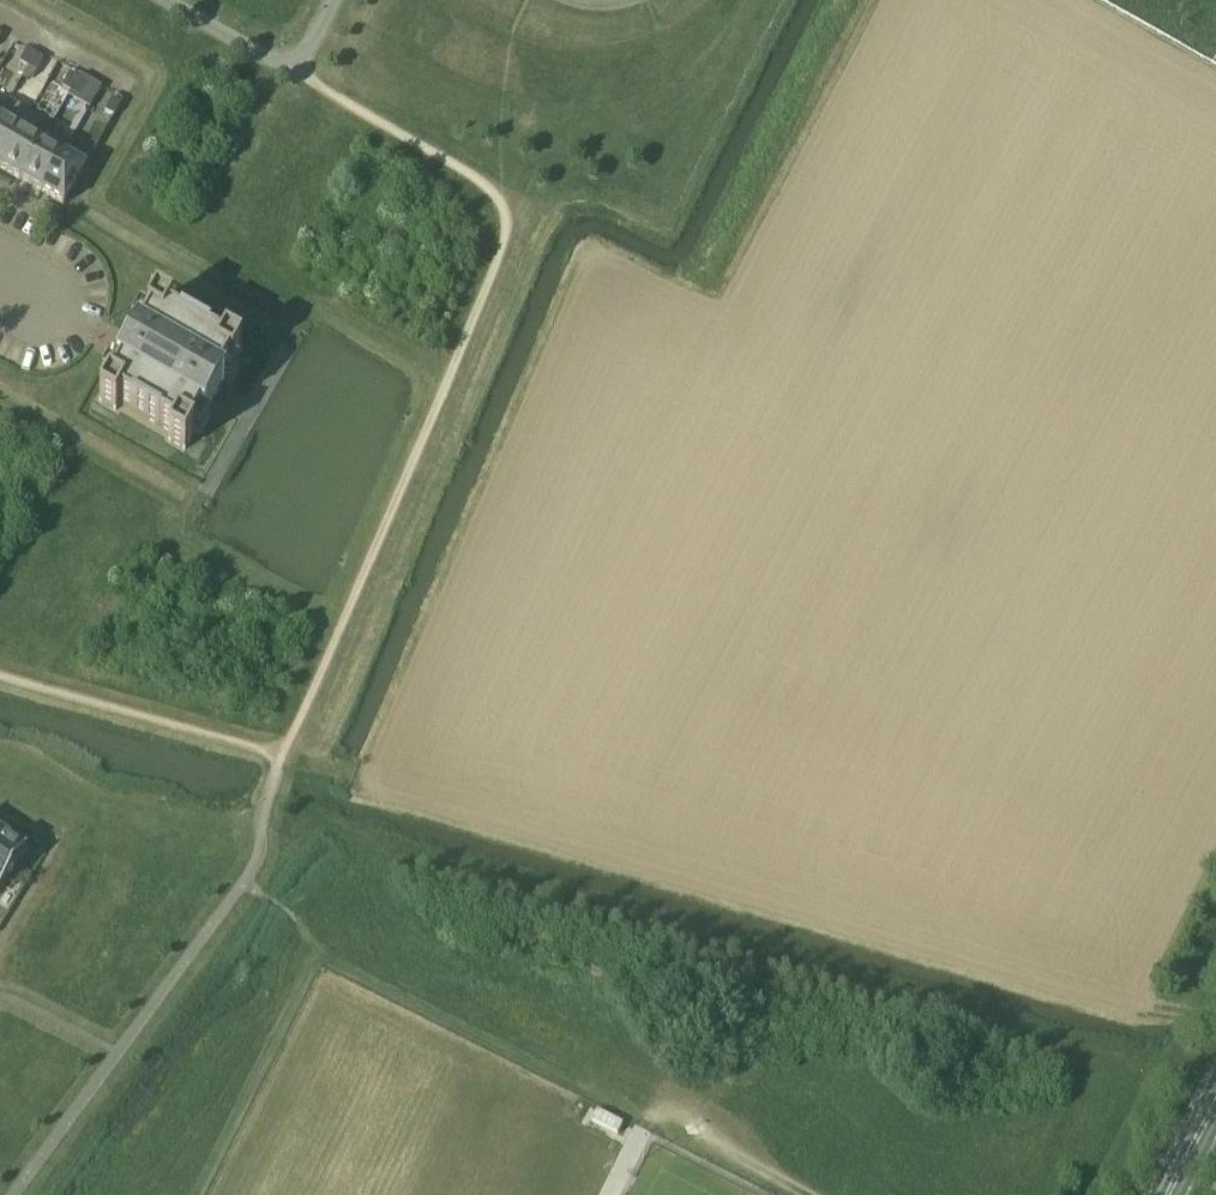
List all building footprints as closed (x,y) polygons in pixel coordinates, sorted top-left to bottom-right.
[(28,68),(22,79),(34,78),(37,73),(44,60),(36,56),(28,68)] [(68,95),(89,108),(101,87),(80,74),(68,95)] [(21,131),(0,119),(0,167),(21,131)] [(0,167),(0,168),(21,180),(42,143),(21,131),(0,167)] [(42,143),(21,180),(42,192),(63,155),(42,143)] [(86,168),(63,155),(42,192),(64,205),(86,168)] [(119,366),(117,370),(121,372),(112,387),(109,385),(100,401),(116,411),(120,404),(133,411),(133,412),(160,427),(173,434),(169,441),(185,451),(195,434),(191,432),(200,417),(204,419),(206,416),(205,415),(222,386),(222,387),(224,383),(221,381),(229,366),(233,368),(242,351),(226,342),(222,349),(209,341),(182,325),(182,326),(169,318),(173,311),(156,302),(147,319),(150,320),(142,336),(138,333),(136,337),(129,349),(120,366),(119,366)] [(4,834),(0,840),(0,891),(27,850),(4,834)]
